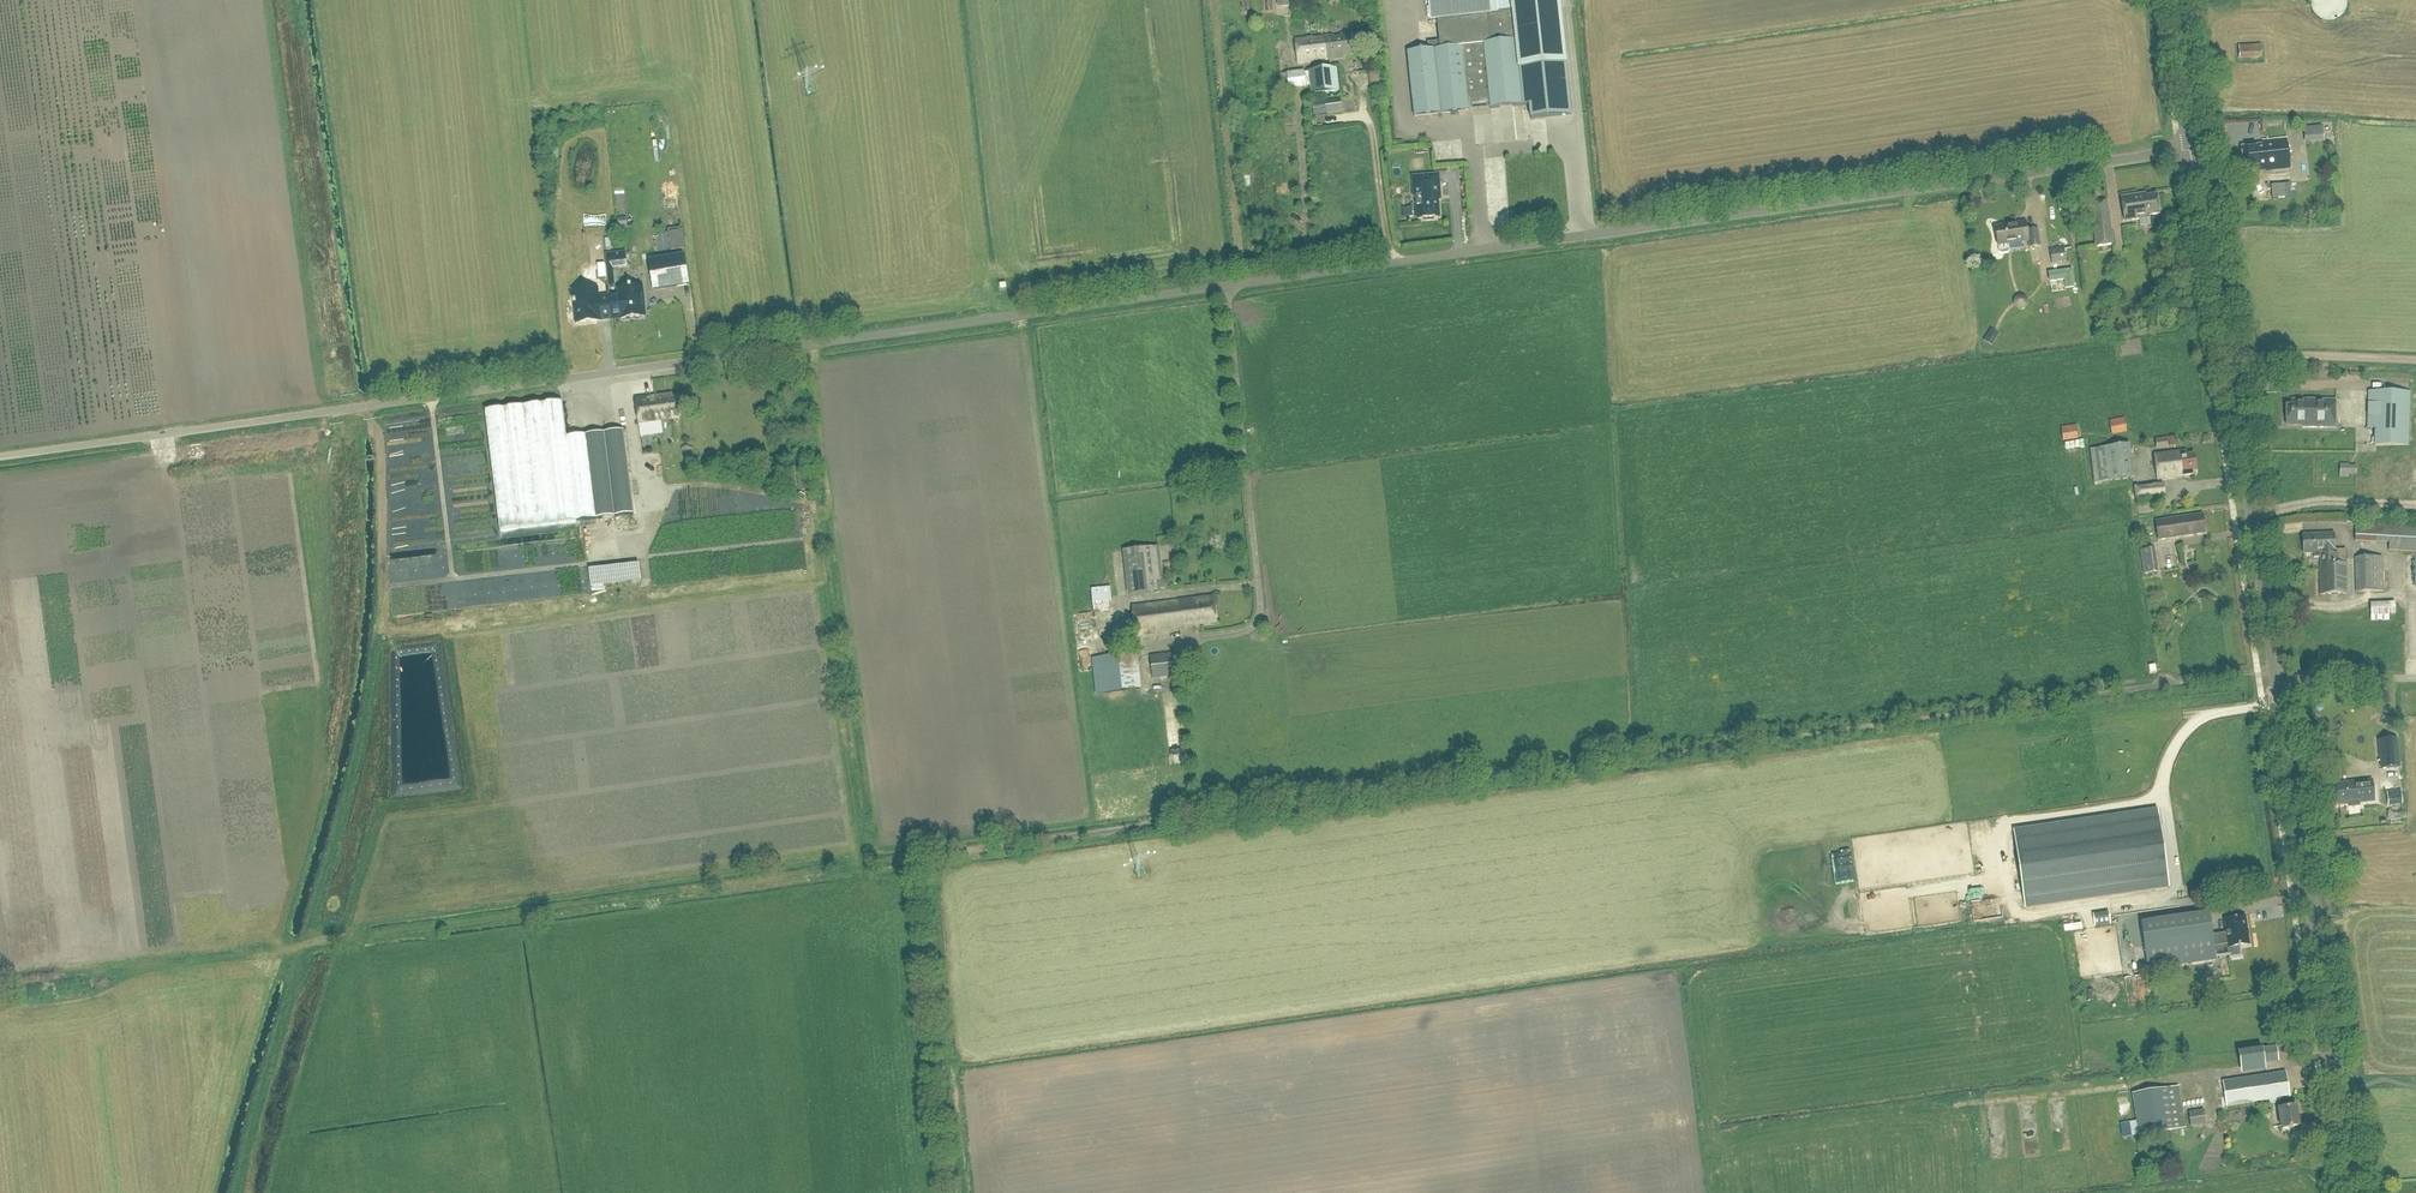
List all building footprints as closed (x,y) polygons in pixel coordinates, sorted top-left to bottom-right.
[(1434,49),(1407,52),(1415,117),(1469,111),(1469,107),(1490,105),(1491,109),(1529,105),(1531,119),(1572,115),(1559,0),(1511,0),(1512,11),(1498,13),(1497,0),(1428,0),(1430,21),(1437,20),(1440,48),(1434,49)] [(1432,22),(1423,23),(1426,40),(1435,38),(1432,22)] [(1330,56),(1335,55),(1335,60),(1343,59),(1343,57),(1354,55),(1352,34),(1340,35),(1340,37),(1333,38),(1333,36),(1295,41),(1298,63),(1330,59),(1330,56)] [(2261,45),(2238,46),(2239,60),(2262,59),(2261,45)] [(1336,68),(1308,71),(1311,95),(1339,92),(1336,68)] [(1306,69),(1287,70),(1288,86),(1306,85),(1306,69)] [(1313,117),(1343,112),(1341,99),(1311,103),(1313,117)] [(2324,124),(2306,125),(2306,140),(2325,140),(2324,124)] [(2290,169),(2287,139),(2263,141),(2263,145),(2242,147),(2245,170),(2259,168),(2259,171),(2266,170),(2266,171),(2290,169)] [(1424,171),(1424,160),(1415,160),(1415,171),(1424,171)] [(1414,197),(1416,197),(1418,220),(1439,218),(1438,196),(1440,195),(1438,175),(1412,177),(1414,197)] [(2297,184),(2294,184),(2294,181),(2277,181),(2276,194),(2297,194),(2297,184)] [(2149,218),(2148,216),(2159,214),(2156,195),(2146,197),(2145,194),(2121,198),(2124,222),(2149,218)] [(2273,207),(2272,195),(2261,196),(2262,208),(2273,207)] [(2090,204),(2096,248),(2114,246),(2107,202),(2090,204)] [(2029,248),(2040,247),(2037,230),(2022,232),(2021,222),(2010,224),(2010,225),(1995,227),(1997,245),(2023,242),(2028,241),(2029,248)] [(2071,225),(2052,228),(2056,260),(2075,257),(2071,225)] [(683,249),(680,231),(668,233),(671,251),(683,249)] [(686,267),(650,271),(653,295),(688,292),(686,267)] [(601,274),(593,275),(595,285),(602,284),(601,274)] [(619,296),(608,297),(611,319),(621,318),(621,319),(645,317),(642,287),(632,288),(632,286),(628,287),(628,288),(618,289),(619,296)] [(611,319),(608,297),(598,298),(597,289),(581,290),(573,291),(574,299),(574,301),(573,301),(573,303),(575,303),(577,323),(600,321),(600,320),(611,319)] [(652,394),(651,379),(635,379),(636,395),(652,394)] [(2375,446),(2409,446),(2410,392),(2369,392),(2368,429),(2375,429),(2375,446)] [(672,395),(635,400),(639,425),(661,422),(661,420),(681,417),(679,397),(673,398),(672,395)] [(2291,400),(2291,407),(2286,407),(2286,424),(2302,424),(2302,427),(2326,427),(2326,400),(2291,400)] [(562,402),(486,411),(500,530),(577,521),(567,438),(562,402)] [(2112,435),(2127,433),(2125,419),(2109,421),(2112,435)] [(657,447),(665,446),(664,423),(655,423),(657,447)] [(2063,442),(2078,440),(2076,426),(2061,427),(2063,442)] [(624,431),(567,438),(577,521),(634,514),(624,431)] [(2089,450),(2094,483),(2134,478),(2129,445),(2089,450)] [(176,449),(156,452),(159,467),(178,463),(176,449)] [(2193,472),(2196,471),(2194,455),(2187,455),(2187,451),(2155,455),(2158,480),(2177,478),(2176,476),(2182,475),(2182,477),(2194,475),(2193,472)] [(2137,500),(2165,497),(2163,483),(2136,486),(2137,500)] [(407,503),(409,517),(423,515),(421,500),(407,503)] [(2156,522),(2159,541),(2205,534),(2202,514),(2156,522)] [(394,523),(395,543),(405,542),(404,532),(421,531),(421,520),(394,523)] [(2365,531),(2356,531),(2356,543),(2394,543),(2394,533),(2388,533),(2388,526),(2365,526),(2365,531)] [(2322,537),(2304,536),(2304,548),(2322,549),(2322,537)] [(1129,595),(1165,591),(1160,546),(1124,551),(1129,595)] [(2144,574),(2158,572),(2155,548),(2141,551),(2144,574)] [(2363,589),(2385,590),(2385,555),(2363,554),(2363,589)] [(2326,592),(2348,595),(2350,573),(2355,573),(2356,561),(2330,558),(2326,592)] [(1094,611),(1114,609),(1111,587),(1091,590),(1094,611)] [(1187,627),(1217,623),(1214,601),(1196,603),(1196,598),(1132,606),(1136,636),(1164,634),(1187,630),(1187,627)] [(2372,620),(2391,619),(2391,613),(2397,613),(2396,600),(2371,602),(2372,620)] [(1096,695),(1141,690),(1137,653),(1092,659),(1096,695)] [(1153,679),(1181,676),(1177,653),(1150,656),(1153,679)] [(2382,792),(2403,790),(2401,765),(2382,767),(2383,781),(2380,782),(2382,792)] [(2371,779),(2336,783),(2338,806),(2374,802),(2371,779)] [(2401,805),(2403,794),(2393,792),(2391,803),(2401,805)] [(2024,909),(2169,888),(2157,808),(2013,829),(2024,909)] [(1974,918),(1985,918),(1985,902),(1974,902),(1974,918)] [(2228,944),(2228,948),(2249,945),(2245,917),(2224,921),(2226,933),(2212,935),(2209,913),(2141,923),(2148,970),(2216,960),(2214,947),(2228,944)] [(2095,927),(2108,925),(2107,915),(2093,917),(2095,927)] [(2070,921),(2069,931),(2084,932),(2084,922),(2070,921)] [(2218,960),(2246,960),(2246,952),(2218,952),(2218,960)] [(2277,1046),(2262,1049),(2262,1048),(2238,1052),(2241,1074),(2266,1071),(2265,1065),(2279,1062),(2277,1046)] [(2227,1107),(2269,1101),(2269,1105),(2276,1104),(2276,1100),(2278,1099),(2280,1109),(2277,1110),(2281,1130),(2299,1127),(2296,1106),(2291,1107),(2289,1097),(2285,1072),(2223,1082),(2227,1107)] [(2132,1093),(2136,1121),(2120,1124),(2122,1138),(2138,1136),(2174,1130),(2185,1129),(2178,1086),(2167,1088),(2132,1093)] [(2188,1112),(2190,1128),(2206,1125),(2204,1109),(2188,1112)] [(2039,1153),(2038,1130),(2027,1131),(2028,1153),(2039,1153)] [(2071,1139),(2061,1139),(2061,1149),(2071,1149),(2071,1139)]
